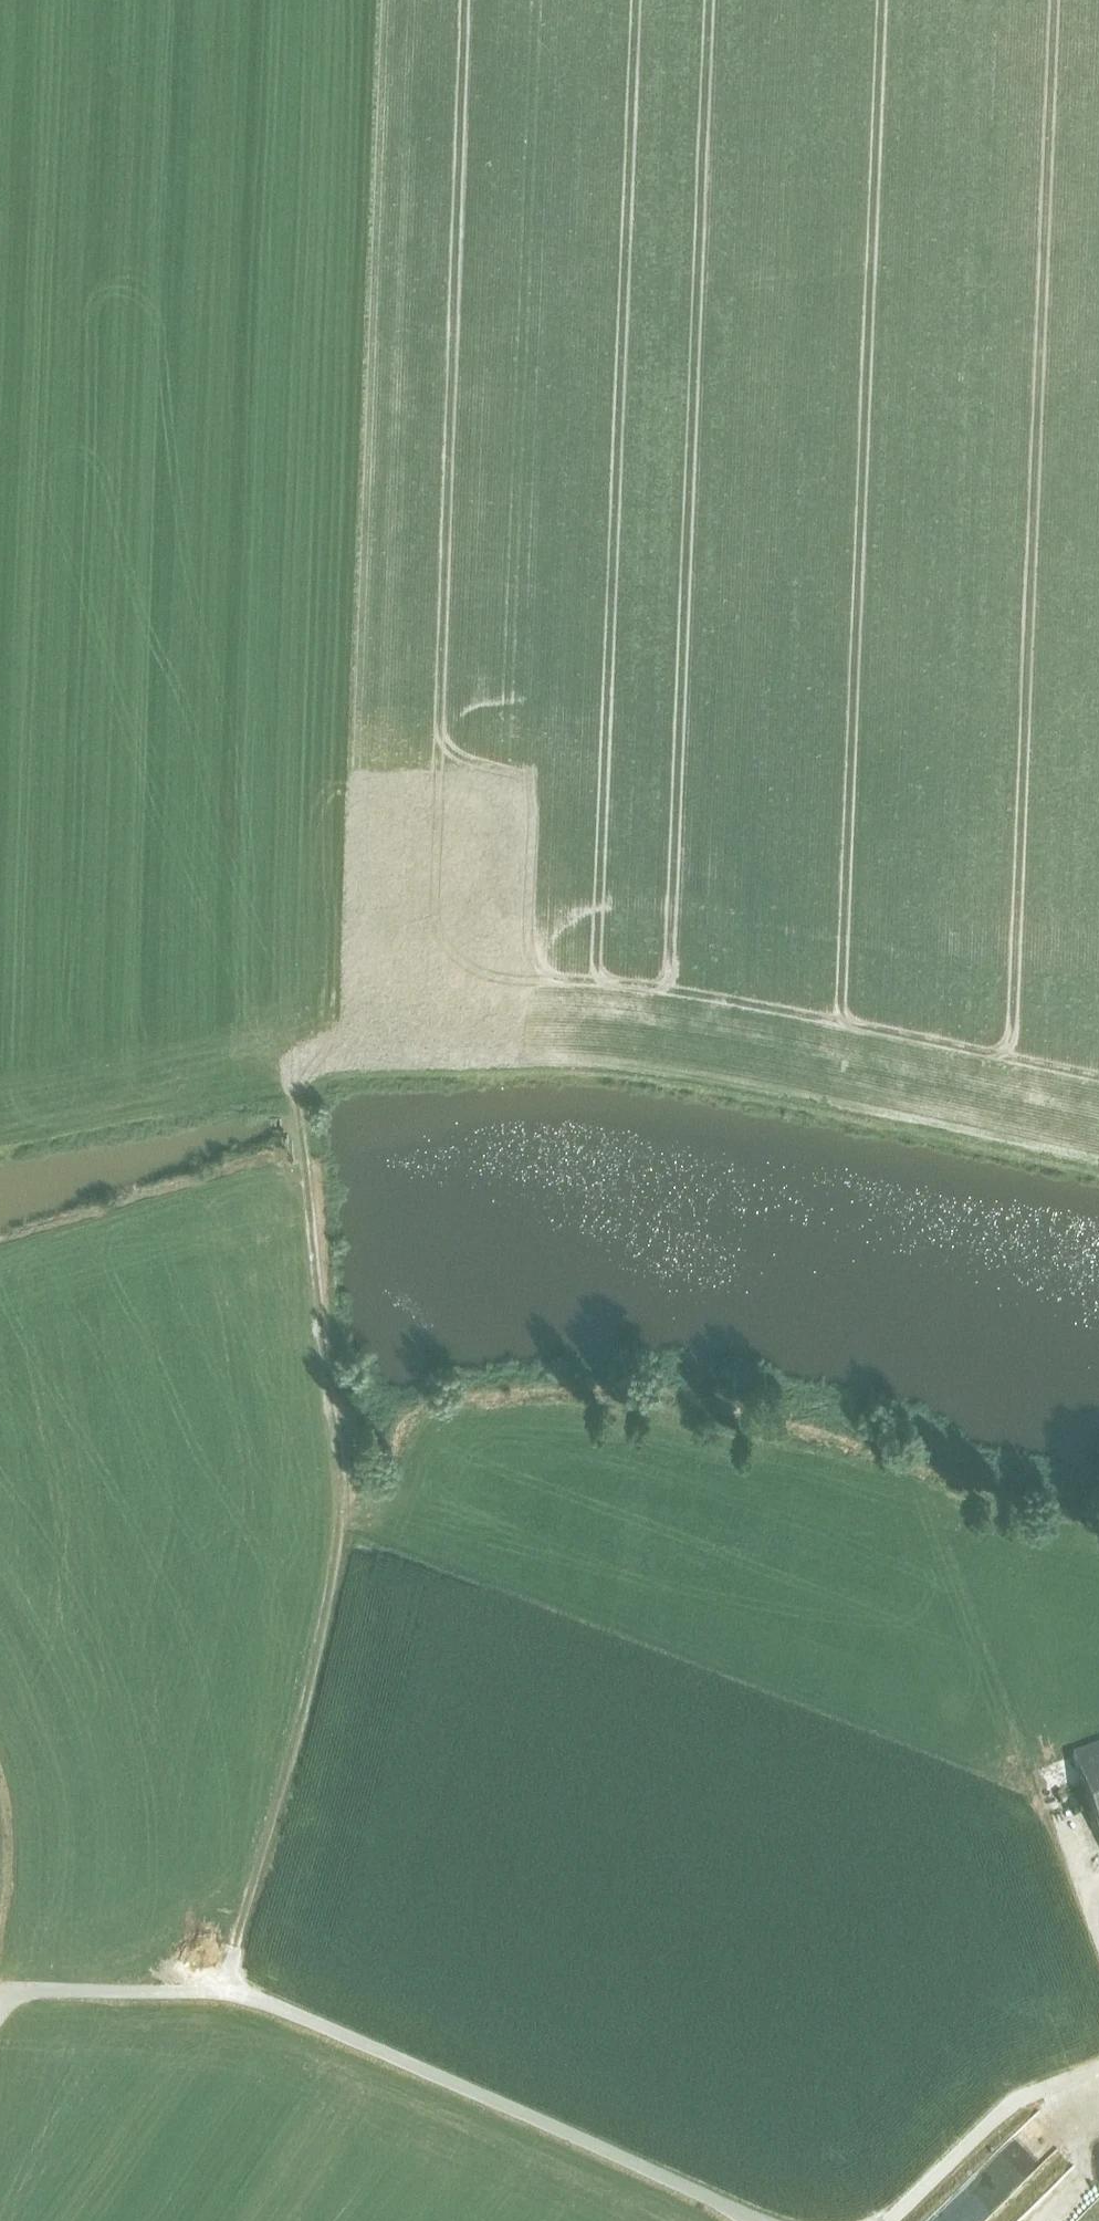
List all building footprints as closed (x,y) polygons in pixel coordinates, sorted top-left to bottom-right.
[(1098,1827),(1098,1747),(1073,1756),(1098,1827)]
